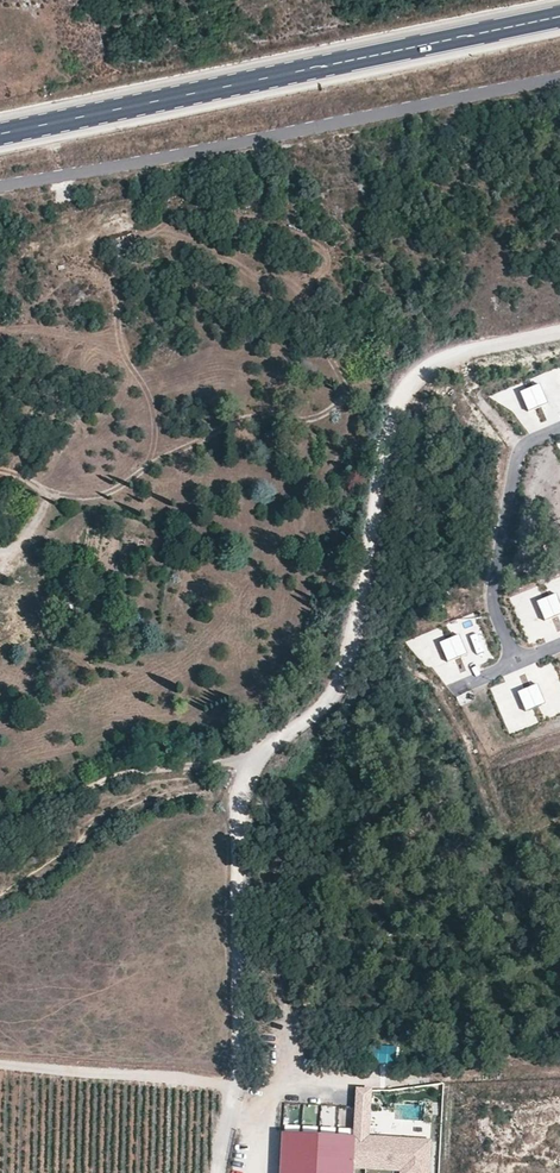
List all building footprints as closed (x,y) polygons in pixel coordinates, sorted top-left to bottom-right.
[(547,405),(539,386),(520,394),(528,413),(547,405)] [(557,594),(538,602),(546,621),(559,615),(559,602),(557,594)] [(467,655),(459,637),(440,644),(448,663),(467,655)] [(546,705),(538,686),(519,694),(527,713),(546,705)] [(58,868),(63,875),(70,870),(65,863),(58,868)] [(283,1134),(280,1172),(353,1172),(353,1168),(355,1137),(283,1134)] [(432,1141),(355,1137),(353,1168),(403,1171),(430,1172),(432,1141)]
